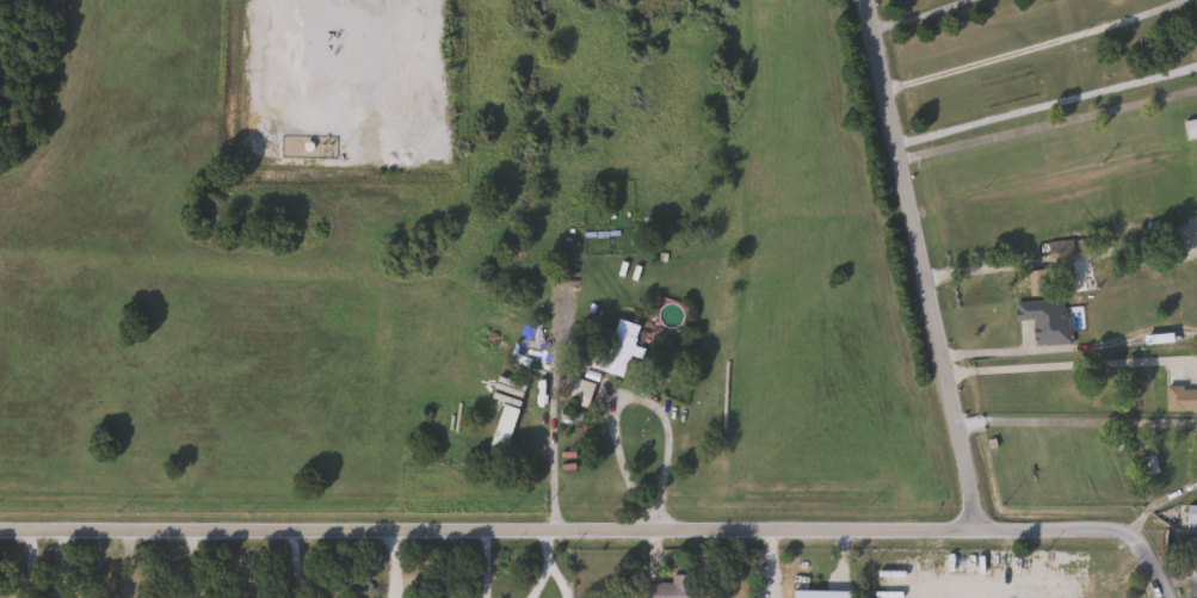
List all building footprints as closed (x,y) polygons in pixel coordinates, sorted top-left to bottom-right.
[(1026,271),(1045,271),(1045,294),(1026,294),(1026,271)] [(1013,301),(1065,298),(1066,344),(1032,345),(1032,320),(1013,320),(1013,301)] [(640,319),(621,375),(599,366),(619,312),(640,319)] [(592,387),(581,409),(559,399),(569,376),(592,387)] [(1170,392),(1195,392),(1195,409),(1170,409),(1170,392)] [(1185,505),(1196,505),(1196,529),(1185,529),(1185,505)] [(1184,538),(1196,538),(1196,561),(1184,561),(1184,538)] [(687,575),(687,597),(643,597),(643,582),(668,582),(668,575),(687,575)]
